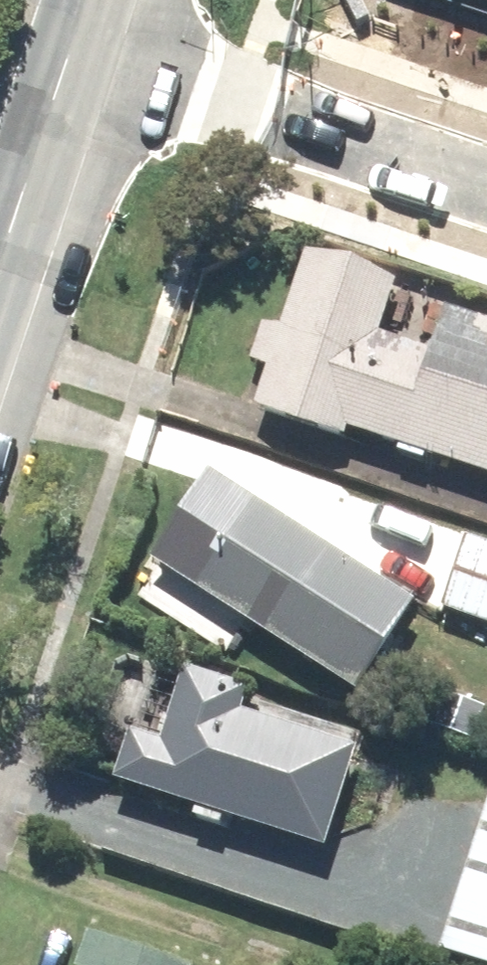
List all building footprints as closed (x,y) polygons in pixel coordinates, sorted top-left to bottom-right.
[(313,257),(287,332),(267,328),(254,366),(272,375),(259,415),(350,446),(354,435),(404,453),(402,459),(430,469),(433,462),(486,481),(486,326),(451,314),(438,357),(386,339),(404,288),(313,257)] [(211,470),(152,559),(361,696),(420,608),(211,470)] [(376,560),(455,586),(445,615),(486,629),(486,548),(469,542),(468,546),(390,520),(376,560)] [(136,738),(119,789),(201,815),(198,824),(227,834),(230,824),(332,856),(364,755),(248,718),(255,695),(189,674),(166,747),(136,738)] [(445,958),(465,964),(486,964),(486,829),(445,958)] [(93,939),(84,964),(170,964),(93,939)]
